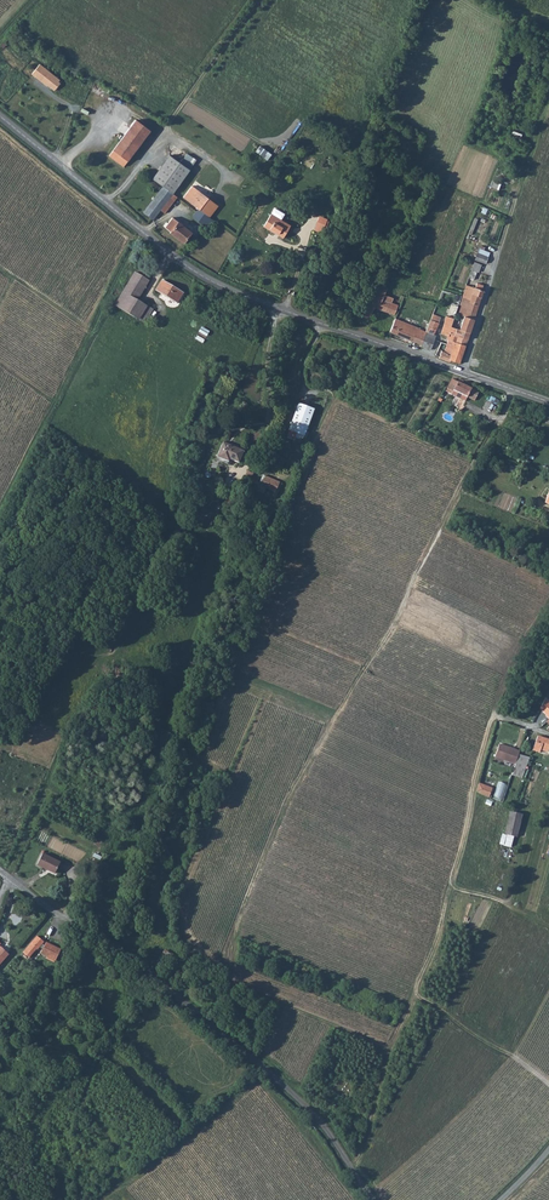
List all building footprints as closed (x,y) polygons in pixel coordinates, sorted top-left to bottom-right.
[(39,63),(31,73),(43,83),(44,82),(52,89),(53,87),(55,88),(60,83),(56,79),(57,77),(39,63)] [(134,120),(108,155),(123,166),(149,131),(134,120)] [(268,160),(272,154),(261,146),(257,152),(268,160)] [(169,155),(152,178),(162,186),(171,193),(188,169),(180,164),(169,155)] [(188,169),(189,169),(194,160),(186,155),(180,164),(188,169)] [(494,181),(492,186),(499,189),(501,183),(494,181)] [(162,186),(143,212),(153,219),(159,209),(164,213),(176,197),(171,193),(162,186)] [(182,198),(198,210),(207,199),(207,198),(191,186),(182,198)] [(198,210),(192,218),(202,226),(208,217),(216,207),(207,199),(198,210)] [(271,214),(263,227),(282,238),(290,225),(271,214)] [(208,217),(202,226),(207,230),(213,222),(208,217)] [(172,218),(165,227),(170,232),(182,242),(190,232),(172,218)] [(475,259),(486,264),(491,252),(480,248),(475,259)] [(480,273),(482,264),(474,262),(472,271),(480,273)] [(135,272),(115,305),(127,312),(135,299),(132,297),(139,287),(139,286),(141,284),(142,284),(145,279),(135,272)] [(132,297),(135,299),(137,300),(149,281),(145,279),(142,284),(141,284),(139,286),(139,287),(132,297)] [(162,280),(156,290),(177,303),(183,293),(162,280)] [(378,284),(366,309),(372,313),(375,307),(395,314),(398,306),(392,302),(393,298),(388,296),(390,290),(378,284)] [(467,285),(464,297),(471,300),(470,303),(479,305),(485,287),(478,284),(476,288),(467,285)] [(462,305),(461,307),(477,312),(479,305),(470,303),(471,300),(464,297),(461,304),(462,305)] [(135,299),(127,312),(144,323),(153,310),(137,300),(135,299)] [(461,307),(459,314),(465,316),(474,320),(477,312),(461,307)] [(366,309),(363,316),(368,318),(372,313),(366,309)] [(465,316),(460,330),(470,333),(474,320),(465,316)] [(448,339),(449,340),(457,342),(459,337),(468,340),(470,333),(460,330),(454,328),(452,327),(454,321),(455,319),(447,317),(442,334),(448,336),(448,339)] [(396,318),(391,332),(414,342),(413,348),(419,350),(421,346),(426,332),(418,328),(418,327),(396,318)] [(439,322),(431,319),(431,321),(428,326),(426,332),(434,335),(439,322)] [(426,332),(421,346),(431,350),(437,336),(434,335),(426,332)] [(442,351),(440,357),(440,358),(451,362),(451,360),(460,364),(468,340),(459,337),(457,342),(449,340),(446,349),(445,352),(442,351)] [(452,379),(451,379),(447,388),(449,389),(447,392),(455,396),(457,392),(463,395),(461,399),(465,401),(467,397),(471,388),(452,379)] [(471,388),(467,397),(474,400),(478,392),(471,388)] [(299,402),(290,429),(291,429),(290,435),(296,437),(298,431),(305,433),(315,407),(299,402)] [(222,440),(214,458),(223,462),(226,455),(239,461),(245,450),(236,446),(238,444),(226,438),(225,441),(222,440)] [(263,475),(258,485),(277,492),(281,482),(263,475)] [(538,735),(532,749),(540,752),(541,749),(545,737),(538,735)] [(541,749),(548,752),(547,753),(548,754),(548,739),(545,737),(541,749)] [(495,756),(516,762),(519,754),(520,750),(499,743),(495,756)] [(516,762),(514,768),(524,772),(529,757),(519,754),(516,762)] [(499,781),(495,796),(503,798),(507,784),(499,781)] [(477,792),(488,797),(492,788),(479,783),(477,792)] [(513,812),(508,835),(519,837),(524,815),(513,812)] [(41,852),(35,863),(55,873),(61,862),(41,852)] [(37,935),(23,951),(29,957),(36,948),(37,949),(40,947),(42,949),(40,953),(47,956),(52,945),(45,942),(44,945),(42,944),(44,942),(37,935)] [(52,945),(47,956),(46,958),(54,962),(60,948),(52,945)]
